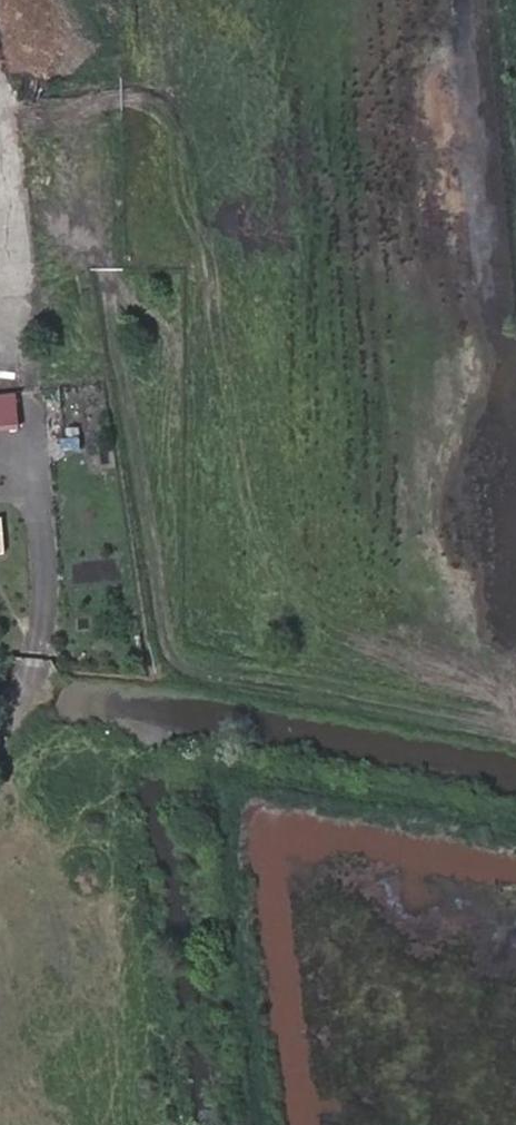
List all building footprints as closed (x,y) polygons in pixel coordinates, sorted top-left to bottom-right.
[(18,393),(0,395),(0,425),(20,424),(18,393)]
